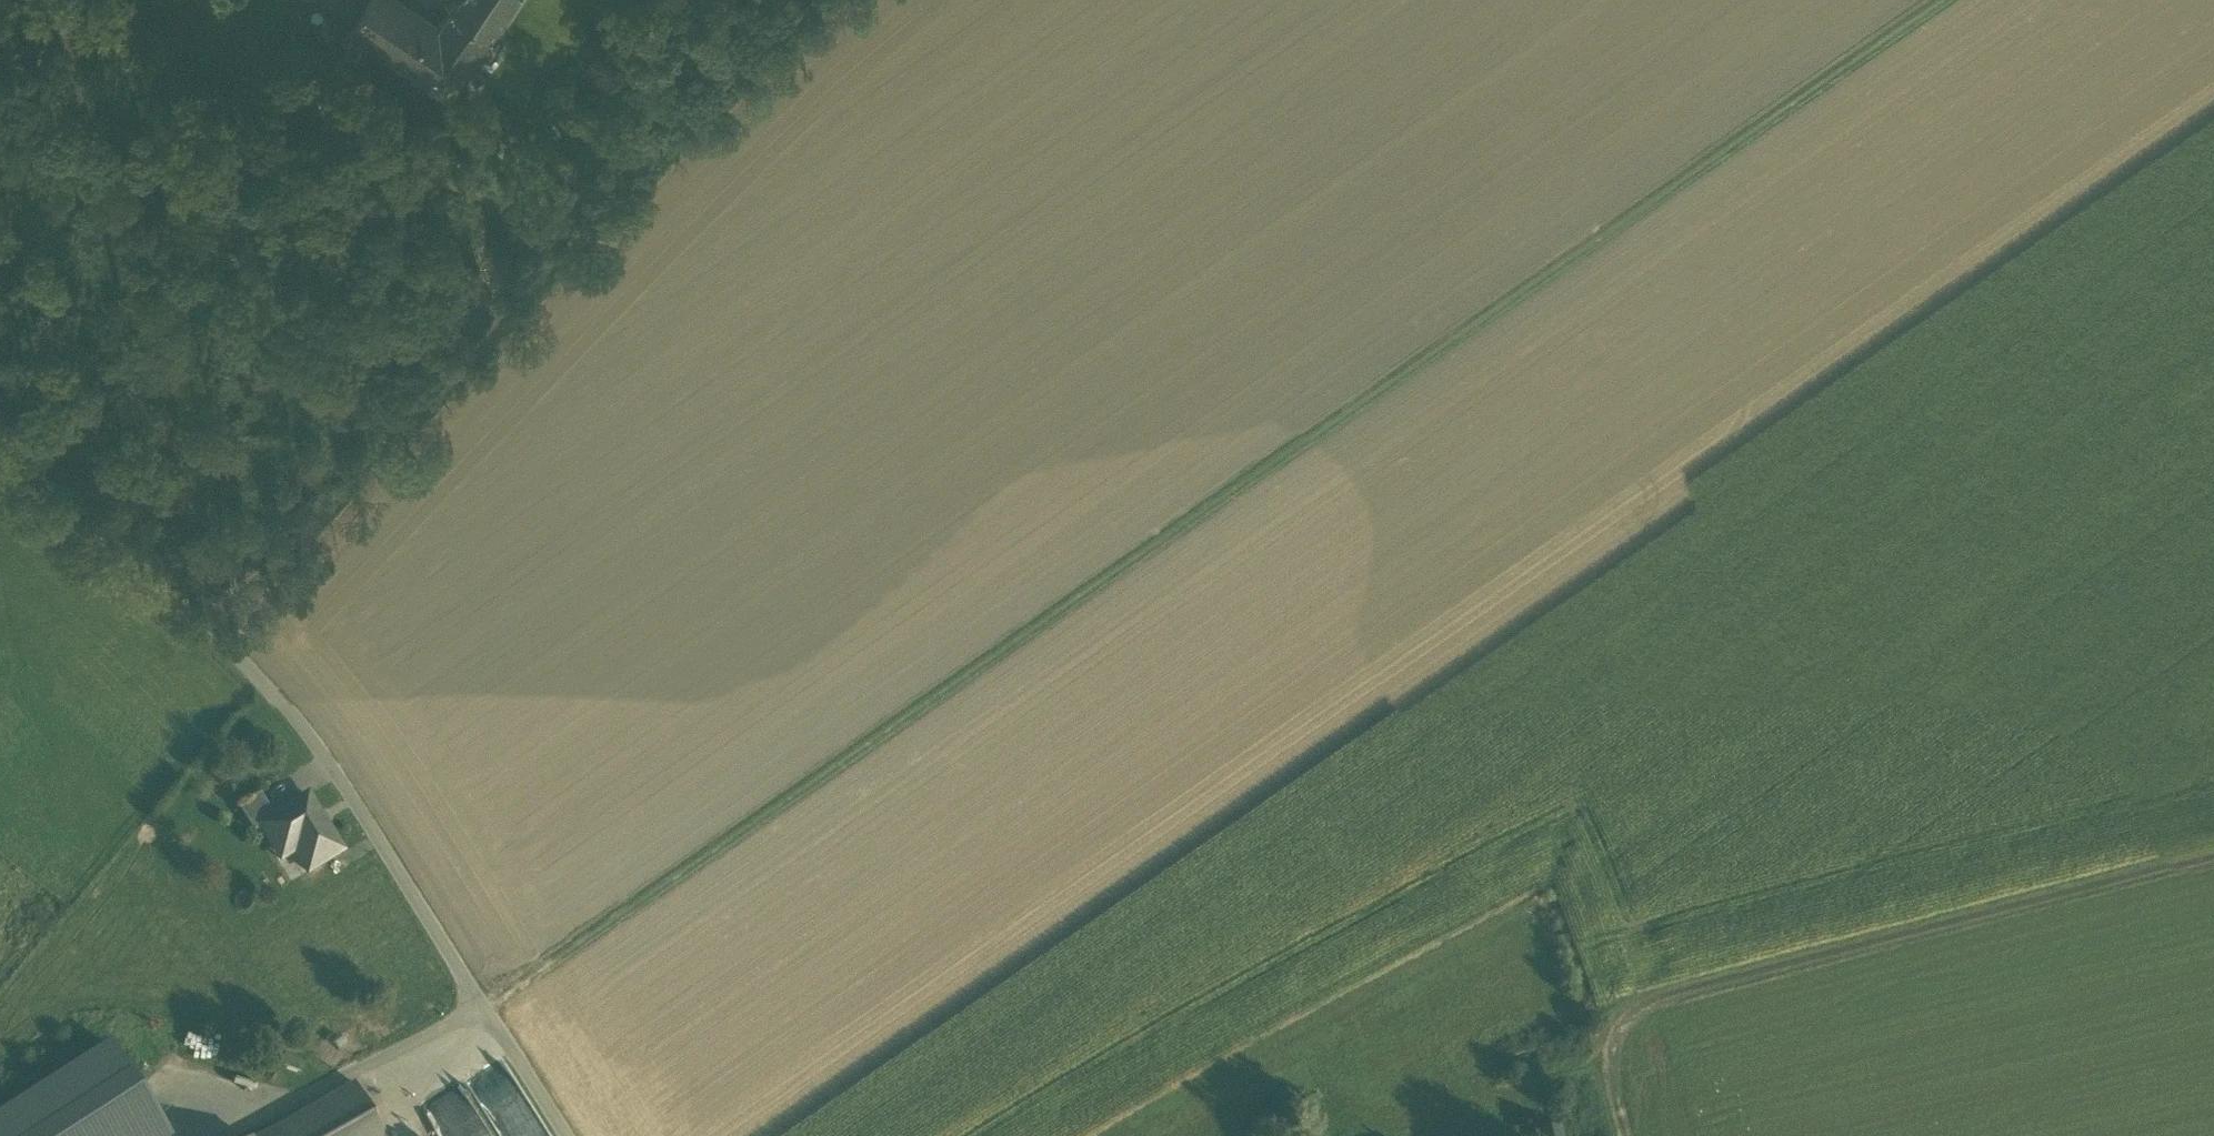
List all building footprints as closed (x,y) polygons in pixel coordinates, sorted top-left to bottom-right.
[(453,4),(440,23),(405,0),(368,0),(362,10),(351,25),(411,65),(449,91),(491,30),(511,0),(455,0),(453,4)] [(362,10),(349,1),(339,17),(351,25),(362,10)] [(238,810),(252,834),(260,829),(259,828),(274,819),(260,796),(238,810)] [(294,853),(308,874),(342,853),(307,798),(274,819),(259,828),(260,829),(275,853),(283,848),(293,850),(294,853)] [(280,862),(294,853),(293,850),(283,848),(275,853),(280,862)] [(108,1049),(0,1118),(0,1135),(165,1135),(108,1049)] [(443,1135),(495,1135),(490,1126),(525,1109),(504,1065),(426,1101),(443,1135)] [(264,1135),(383,1135),(359,1094),(354,1085),(264,1135)]
